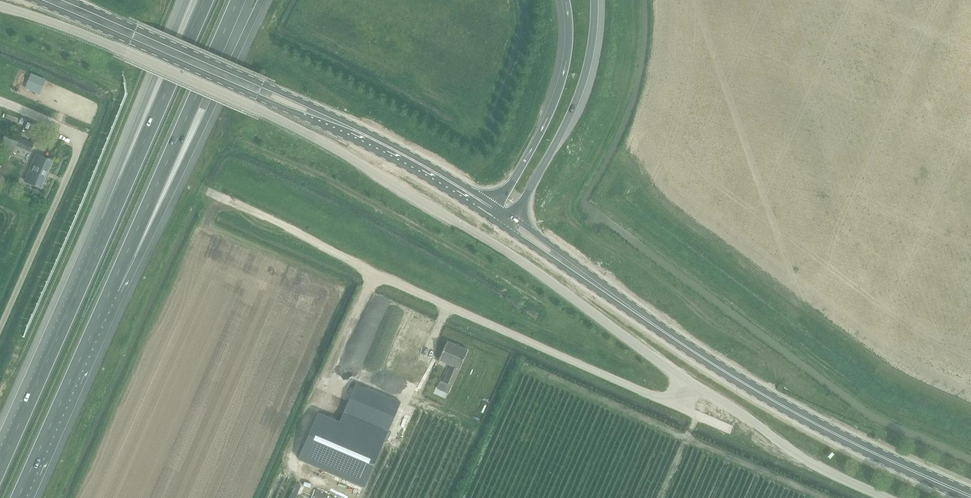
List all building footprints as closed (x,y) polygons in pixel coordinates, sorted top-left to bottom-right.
[(19,139),(16,146),(30,152),(33,145),(19,139)] [(26,181),(32,184),(42,188),(53,162),(37,155),(33,165),(26,181)] [(409,381),(419,358),(422,348),(355,322),(348,339),(371,347),(365,362),(409,381)] [(443,351),(439,361),(451,366),(449,369),(450,369),(444,382),(453,386),(468,351),(448,342),(443,351)] [(397,387),(399,381),(380,376),(379,381),(397,387)] [(389,431),(401,403),(356,384),(345,412),(389,431)] [(319,412),(299,458),(366,486),(389,431),(345,412),(341,421),(319,412)]
